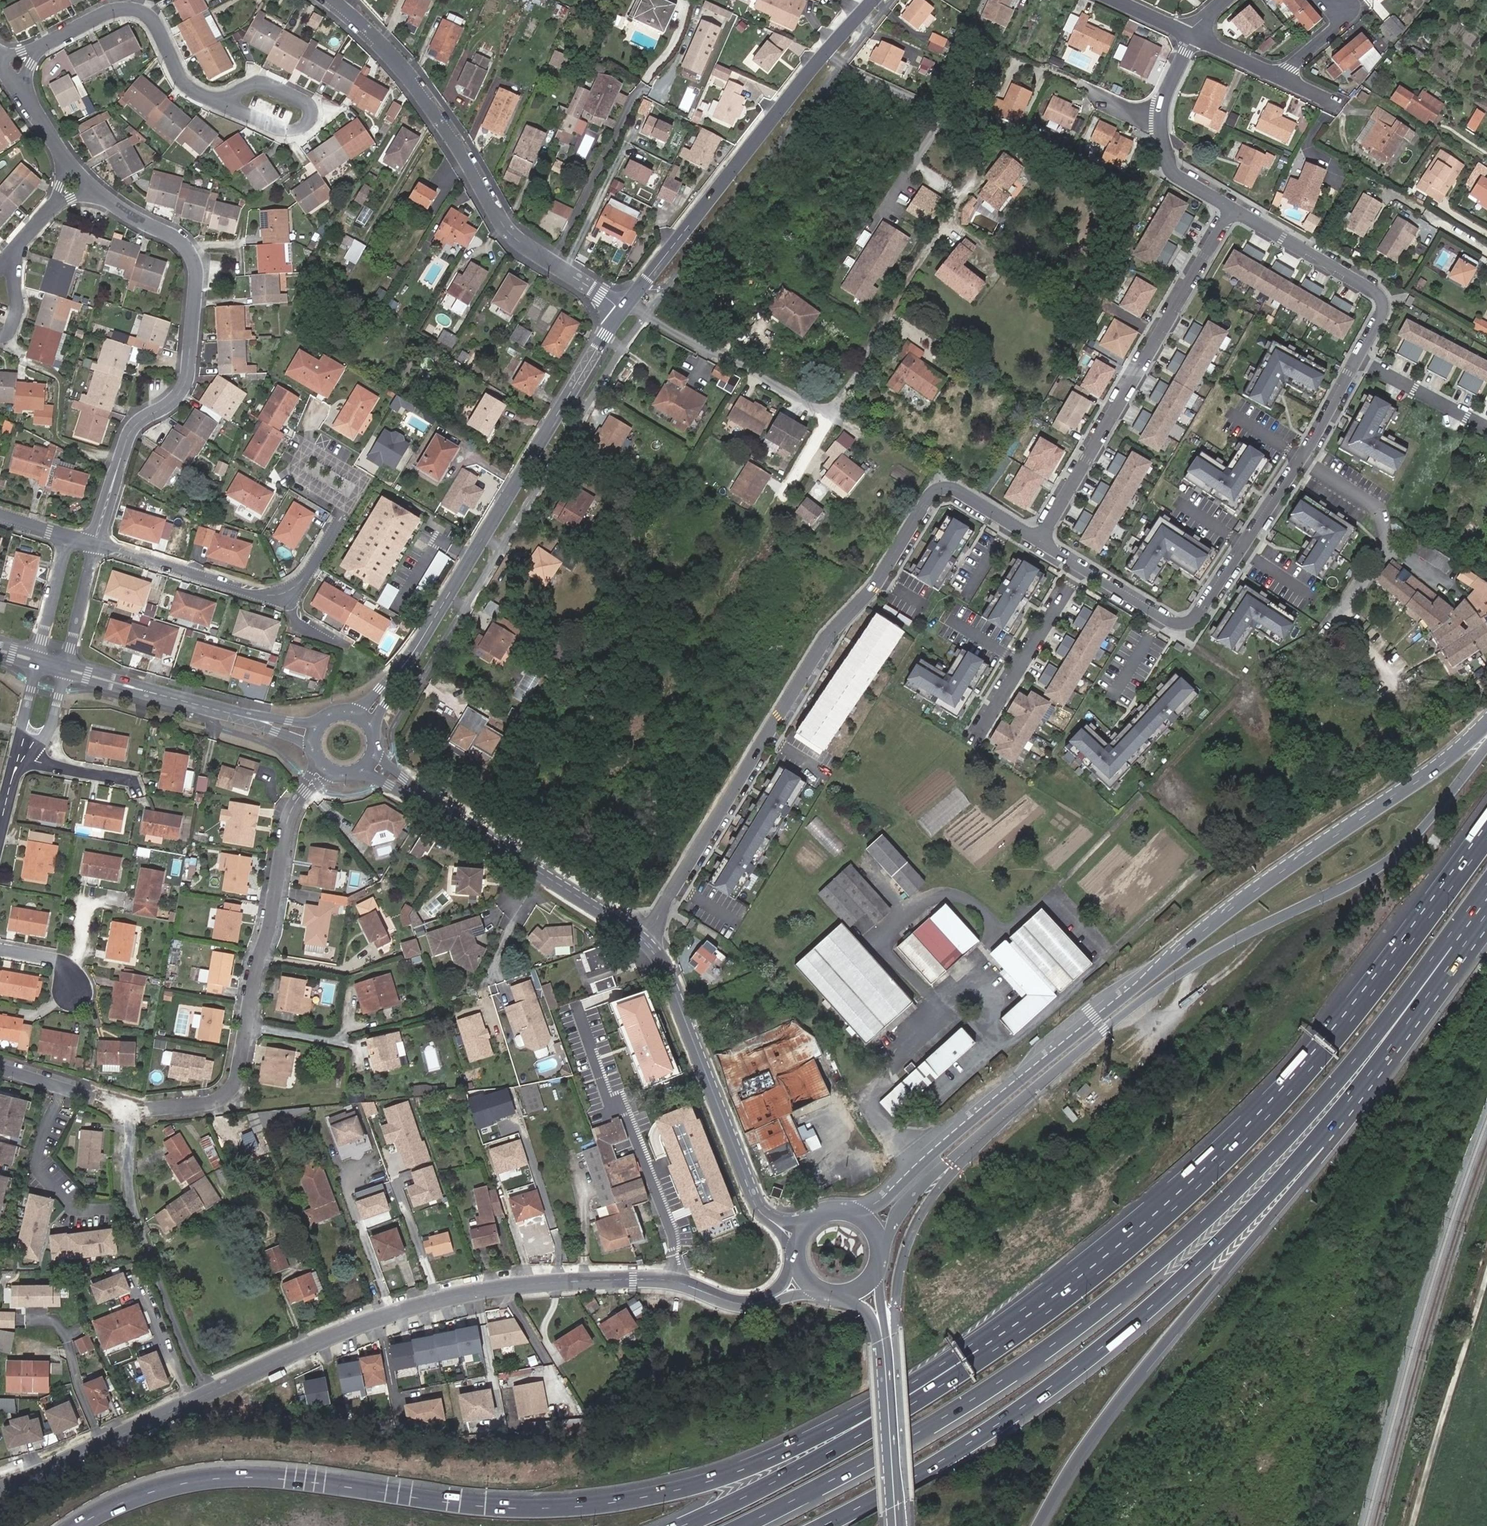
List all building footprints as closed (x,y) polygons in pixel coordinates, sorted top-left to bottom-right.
[(30,0),(22,0),(23,2),(3,12),(15,35),(34,25),(32,21),(39,17),(30,0)] [(39,17),(41,21),(64,9),(62,5),(69,1),(69,0),(30,0),(39,17)] [(178,1),(175,3),(185,22),(201,14),(208,10),(202,0),(177,0),(178,1)] [(431,0),(408,0),(403,12),(405,14),(403,19),(418,27),(431,0)] [(531,2),(544,8),(547,0),(532,0),(531,2)] [(635,20),(663,33),(675,8),(658,0),(644,0),(635,20)] [(792,29),(800,12),(802,13),(807,3),(801,0),(790,0),(789,0),(759,0),(755,8),(774,16),(772,20),(792,29)] [(902,18),(917,30),(923,23),(928,28),(936,18),(930,14),(935,9),(924,0),(916,0),(902,18)] [(982,19),(1005,29),(1013,11),(1012,10),(1016,0),(990,0),(982,19)] [(1308,5),(1304,0),(1275,0),(1279,4),(1282,2),(1294,16),(1308,5)] [(727,18),(729,10),(702,3),(700,11),(727,18)] [(570,10),(560,5),(555,16),(565,21),(570,10)] [(1264,23),(1248,5),(1230,20),(1246,38),(1264,23)] [(1321,20),(1308,5),(1294,16),(1308,31),(1321,20)] [(224,41),(208,10),(201,14),(217,44),(219,43),(224,41)] [(257,17),(264,21),(266,15),(260,12),(257,17)] [(800,12),(792,29),(794,30),(802,13),(800,12)] [(200,53),(217,44),(201,14),(185,22),(182,24),(185,30),(182,32),(194,56),(196,55),(200,53)] [(321,17),(317,14),(311,23),(315,26),(321,17)] [(1108,55),(1115,38),(1110,36),(1086,25),(1089,18),(1081,14),(1067,44),(1085,52),(1088,45),(1093,48),(1103,52),(1108,55)] [(1395,14),(1383,24),(1395,38),(1402,32),(1406,28),(1395,14)] [(446,22),(444,21),(435,40),(436,41),(433,49),(440,52),(437,59),(446,63),(462,29),(459,28),(462,21),(449,15),(446,22)] [(280,36),(283,31),(264,21),(257,17),(252,26),(247,35),(253,39),(251,43),(270,54),(280,36)] [(1134,22),(1129,20),(1125,28),(1132,32),(1134,27),(1132,26),(1134,22)] [(722,30),(700,21),(680,68),(701,77),(722,30)] [(1392,46),(1397,40),(1395,38),(1383,24),(1377,29),(1392,46)] [(1132,32),(1125,28),(1122,34),(1129,38),(1132,32)] [(100,46),(111,66),(141,50),(131,31),(124,34),(122,30),(98,42),(100,46)] [(308,46),(283,31),(280,36),(306,50),(308,46)] [(242,39),(238,33),(233,36),(236,42),(242,39)] [(948,40),(935,34),(931,42),(944,48),(948,40)] [(1369,74),(1382,58),(1361,34),(1346,47),(1361,64),(1364,69),(1369,74)] [(792,42),(776,35),(754,61),(768,72),(792,42)] [(298,65),(306,50),(280,36),(270,54),(277,58),(274,63),(293,74),(296,68),(298,65)] [(1161,48),(1135,36),(1119,68),(1140,77),(1152,54),(1157,56),(1161,48)] [(1270,38),(1257,48),(1262,54),(1275,43),(1270,38)] [(319,44),(311,41),(308,46),(316,50),(319,44)] [(875,52),(871,62),(902,75),(906,63),(900,61),(904,50),(884,42),(881,49),(879,53),(875,52)] [(944,48),(931,42),(927,50),(940,56),(944,48)] [(219,43),(217,44),(200,53),(203,59),(199,61),(210,81),(233,69),(219,43)] [(68,58),(78,76),(80,81),(111,66),(100,46),(94,49),(92,46),(68,58)] [(303,72),(321,83),(322,81),(324,78),(334,60),(316,50),(308,46),(306,50),(298,65),(305,69),(303,72)] [(1361,64),(1346,47),(1331,59),(1335,63),(1326,70),(1334,80),(1348,68),(1352,72),(1361,64)] [(1100,57),(1103,52),(1093,48),(1091,52),(1100,57)] [(1424,55),(1414,48),(1410,54),(1420,61),(1424,55)] [(267,59),(274,63),(277,58),(270,54),(267,59)] [(344,58),(337,54),(335,59),(342,62),(344,58)] [(568,60),(556,54),(552,63),(565,68),(568,60)] [(1157,56),(1152,54),(1140,77),(1146,80),(1157,56)] [(488,61),(476,55),(471,65),(468,63),(458,84),(468,89),(465,95),(474,99),(487,72),(483,71),(488,61)] [(335,59),(334,60),(324,78),(332,82),(330,86),(348,96),(350,94),(360,76),(361,74),(342,62),(335,59)] [(606,68),(594,63),(590,70),(602,76),(606,68)] [(724,86),(730,70),(714,64),(708,80),(724,86)] [(926,73),(928,67),(923,64),(920,71),(926,73)] [(371,71),(365,67),(361,74),(360,76),(366,79),(371,71)] [(1369,74),(1364,69),(1355,76),(1354,78),(1359,85),(1369,74)] [(1381,78),(1374,72),(1366,83),(1373,89),(1381,78)] [(69,75),(49,85),(62,109),(88,96),(80,81),(78,76),(71,80),(69,75)] [(147,81),(142,76),(139,80),(145,85),(147,81)] [(366,79),(360,76),(350,94),(356,98),(354,103),(376,115),(389,92),(366,79)] [(617,93),(621,86),(599,76),(584,108),(584,109),(597,115),(592,124),(601,128),(603,125),(614,131),(617,124),(605,119),(614,102),(625,107),(629,98),(617,93)] [(145,85),(139,80),(126,94),(124,97),(149,119),(150,118),(163,103),(166,99),(167,98),(147,81),(145,85)] [(1204,97),(1196,115),(1193,121),(1216,132),(1225,113),(1217,109),(1226,88),(1208,80),(1201,96),(1204,97)] [(743,88),(730,83),(714,119),(732,127),(736,118),(741,107),(745,98),(740,96),(743,88)] [(1019,111),(1022,112),(1031,94),(1012,85),(1004,104),(997,100),(991,113),(1013,123),(1019,111)] [(1434,110),(1400,87),(1391,99),(1425,122),(1434,110)] [(126,94),(123,89),(118,93),(117,94),(122,99),(124,97),(126,94)] [(500,89),(496,100),(500,101),(505,91),(500,89)] [(500,101),(496,100),(483,128),(501,137),(519,98),(505,91),(500,101)] [(1193,113),(1196,115),(1204,97),(1201,96),(1193,113)] [(122,99),(121,100),(146,122),(149,119),(124,97),(122,99)] [(1051,100),(1070,108),(1072,106),(1052,97),(1051,100)] [(166,99),(163,103),(169,108),(172,105),(166,99)] [(1043,117),(1071,130),(1076,117),(1078,112),(1070,108),(1051,100),(1043,117)] [(560,129),(559,130),(571,135),(584,109),(584,108),(572,102),(566,115),(563,122),(560,129)] [(150,118),(149,119),(174,142),(175,141),(192,122),(172,105),(169,108),(163,103),(150,118)] [(376,115),(354,103),(352,105),(374,117),(376,115)] [(387,115),(395,120),(402,108),(394,103),(387,115)] [(1285,111),(1268,103),(1256,129),(1288,144),(1293,131),(1286,128),(1289,121),(1282,117),(1285,111)] [(744,109),(741,107),(736,118),(740,119),(744,109)] [(0,110),(0,152),(19,140),(13,132),(17,129),(2,109),(0,110)] [(563,122),(566,115),(553,109),(547,123),(560,129),(563,122)] [(1016,125),(1022,112),(1019,111),(1013,123),(1016,125)] [(1237,116),(1229,112),(1223,125),(1231,129),(1237,116)] [(1363,145),(1387,161),(1402,138),(1408,141),(1414,132),(1384,113),(1363,145)] [(110,149),(116,146),(100,116),(82,126),(86,132),(82,134),(94,157),(110,149)] [(199,126),(202,122),(197,117),(193,121),(199,126)] [(666,142),(673,127),(649,117),(643,132),(666,142)] [(1076,117),(1071,130),(1078,133),(1084,121),(1076,117)] [(149,119),(146,122),(146,123),(171,145),(174,142),(149,119)] [(193,121),(192,122),(175,141),(182,147),(186,142),(201,156),(219,137),(202,122),(199,126),(193,121)] [(1286,128),(1293,131),(1296,124),(1289,121),(1286,128)] [(349,158),(373,142),(359,122),(352,126),(352,125),(335,137),(349,158)] [(1115,129),(1099,122),(1090,140),(1107,148),(1102,158),(1122,168),(1133,144),(1113,135),(1115,129)] [(526,176),(545,135),(527,127),(514,155),(516,157),(510,169),(512,170),(509,176),(519,181),(522,174),(526,176)] [(382,163),(393,169),(397,163),(402,166),(414,145),(410,143),(415,136),(403,128),(382,163)] [(1091,131),(1085,128),(1081,136),(1087,139),(1091,131)] [(13,132),(19,140),(22,137),(17,129),(13,132)] [(722,139),(705,130),(691,155),(687,162),(705,171),(722,139)] [(137,136),(129,140),(133,148),(141,143),(137,136)] [(419,138),(415,136),(410,143),(414,145),(419,138)] [(322,177),(349,158),(335,137),(313,152),(316,156),(310,161),(312,163),(319,174),(322,177)] [(234,175),(242,170),(255,160),(243,142),(239,144),(235,138),(227,144),(217,151),(234,175)] [(129,140),(116,146),(110,149),(113,156),(109,158),(122,182),(145,169),(133,148),(129,140)] [(1051,147),(1044,143),(1040,150),(1047,154),(1051,147)] [(1238,163),(1246,146),(1243,145),(1235,161),(1238,163)] [(1265,156),(1246,146),(1238,163),(1242,164),(1234,181),(1250,189),(1260,166),(1268,170),(1274,157),(1266,153),(1265,156)] [(687,162),(691,155),(685,151),(681,159),(687,162)] [(1423,183),(1419,190),(1433,199),(1437,192),(1439,193),(1459,162),(1442,151),(1422,182),(1423,183)] [(313,152),(307,156),(310,161),(316,156),(313,152)] [(1022,170),(1004,155),(986,178),(990,182),(978,196),(997,210),(1008,196),(1004,193),(1022,170)] [(242,170),(259,194),(280,179),(267,160),(264,162),(260,157),(255,160),(242,170)] [(567,162),(559,159),(554,170),(561,174),(567,162)] [(652,173),(630,162),(624,176),(645,187),(652,173)] [(1483,166),(1477,162),(1468,176),(1474,180),(1483,166)] [(397,163),(393,169),(399,172),(402,166),(397,163)] [(1290,198),(1311,206),(1326,172),(1307,163),(1299,183),(1291,179),(1283,198),(1289,201),(1290,198)] [(0,188),(0,191),(15,204),(18,208),(35,188),(32,185),(37,179),(21,165),(0,188)] [(155,172),(153,177),(183,184),(184,179),(155,172)] [(322,177),(319,174),(312,178),(315,182),(322,177)] [(1486,205),(1486,181),(1480,176),(1469,193),(1477,199),(1486,205)] [(182,184),(183,184),(153,177),(148,198),(156,200),(155,204),(176,210),(182,184)] [(291,193),(306,215),(327,200),(331,207),(338,202),(322,177),(315,182),(312,178),(291,193)] [(681,187),(666,179),(658,197),(672,204),(681,187)] [(624,185),(615,181),(611,187),(620,192),(624,185)] [(779,186),(772,183),(767,194),(774,197),(779,186)] [(204,221),(209,201),(210,196),(189,190),(191,186),(182,184),(176,210),(184,211),(183,216),(204,221)] [(435,194),(419,185),(411,199),(427,209),(435,194)] [(362,206),(371,191),(362,186),(353,201),(362,206)] [(945,201),(923,186),(906,213),(929,227),(945,201)] [(1408,188),(1404,194),(1409,197),(1413,191),(1408,188)] [(13,214),(9,211),(15,204),(0,191),(0,228),(13,214)] [(1469,193),(1467,197),(1486,210),(1486,205),(1477,199),(1469,193)] [(1381,204),(1363,194),(1343,227),(1361,238),(1369,224),(1366,223),(1368,220),(1370,221),(1381,204)] [(1181,203),(1167,195),(1158,210),(1187,227),(1192,218),(1177,209),(1181,203)] [(976,200),(972,197),(962,209),(962,224),(968,224),(968,211),(976,200)] [(1309,212),(1311,206),(1290,198),(1289,201),(1288,203),(1309,212)] [(238,205),(242,208),(247,203),(243,199),(238,205)] [(235,234),(242,209),(209,201),(204,221),(203,223),(212,225),(211,228),(235,234)] [(574,211),(556,203),(551,212),(569,221),(574,211)] [(18,208),(15,204),(9,211),(13,214),(18,208)] [(363,206),(357,221),(368,226),(374,211),(363,206)] [(606,207),(592,237),(595,238),(599,229),(632,245),(637,234),(631,231),(639,214),(630,209),(627,214),(616,208),(614,211),(606,207)] [(477,232),(463,224),(467,218),(452,209),(436,236),(447,243),(451,245),(456,237),(462,240),(469,245),(477,232)] [(284,245),(288,245),(286,210),(260,211),(262,238),(266,238),(267,245),(284,245)] [(1187,227),(1158,210),(1150,224),(1164,232),(1167,227),(1182,235),(1187,227)] [(997,223),(976,212),(971,222),(992,233),(997,223)] [(1415,227),(1398,217),(1377,252),(1394,262),(1415,227)] [(331,227),(323,222),(319,228),(327,233),(331,227)] [(911,240),(882,222),(840,289),(868,307),(911,240)] [(1164,232),(1150,224),(1141,239),(1170,256),(1175,247),(1160,239),(1164,232)] [(55,260),(76,267),(78,268),(86,244),(93,246),(94,243),(111,248),(112,242),(68,229),(66,236),(62,235),(54,260),(55,260)] [(350,247),(344,258),(355,264),(365,246),(355,240),(354,241),(346,236),(345,239),(343,242),(350,247)] [(443,250),(447,243),(436,236),(432,244),(443,250)] [(124,278),(131,280),(138,259),(139,255),(140,252),(132,249),(133,245),(113,239),(112,242),(111,248),(106,264),(127,271),(124,278)] [(965,239),(960,246),(971,255),(976,248),(965,239)] [(1170,256),(1141,239),(1133,254),(1147,262),(1150,256),(1165,265),(1170,256)] [(1222,269),(1237,277),(1254,248),(1245,243),(1236,259),(1230,255),(1222,269)] [(278,274),(292,274),(291,266),(285,266),(284,245),(267,245),(262,246),(258,246),(259,267),(263,267),(264,275),(278,274)] [(971,255),(960,246),(937,275),(970,302),(984,284),(961,267),(971,255)] [(1237,277),(1251,286),(1259,272),(1254,269),(1263,254),(1254,248),(1237,277)] [(1479,264),(1463,255),(1449,278),(1465,287),(1479,264)] [(160,289),(168,264),(146,257),(145,261),(138,259),(131,280),(160,289)] [(66,300),(76,267),(55,260),(53,268),(49,267),(41,292),(48,294),(53,296),(66,300)] [(1251,286),(1266,295),(1283,265),(1274,260),(1265,276),(1259,272),(1251,286)] [(475,294),(487,273),(470,262),(462,276),(460,280),(456,278),(446,295),(466,308),(475,294)] [(401,268),(394,264),(387,276),(394,280),(401,268)] [(1266,295),(1281,303),(1289,289),(1283,286),(1292,271),(1283,265),(1266,295)] [(258,305),(287,304),(287,294),(279,295),(278,274),(264,275),(260,276),(252,276),(253,297),(258,297),(258,305)] [(526,286),(510,276),(493,303),(509,313),(526,286)] [(1157,290),(1136,278),(1119,308),(1140,320),(1157,290)] [(1289,289),(1281,303),(1295,312),(1312,283),(1303,278),(1295,293),(1289,289)] [(160,289),(131,280),(128,290),(134,292),(136,287),(158,294),(160,289)] [(1312,283),(1295,312),(1310,320),(1318,307),(1312,303),(1321,288),(1312,283)] [(819,314),(783,288),(766,310),(802,336),(819,314)] [(338,298),(346,303),(349,298),(340,293),(338,298)] [(1318,307),(1310,320),(1325,329),(1342,300),(1333,294),(1324,310),(1318,307)] [(39,326),(64,334),(74,302),(66,300),(53,296),(51,303),(46,301),(39,326)] [(399,304),(392,300),(388,306),(394,311),(399,304)] [(1342,300),(1325,329),(1339,337),(1347,323),(1341,320),(1350,305),(1342,300)] [(245,340),(252,339),(252,330),(244,330),(243,306),(217,308),(218,333),(222,333),(222,341),(245,340)] [(579,324),(561,314),(541,347),(559,357),(579,324)] [(135,348),(155,354),(158,346),(162,348),(170,323),(145,315),(135,348)] [(1476,318),(1471,326),(1486,335),(1486,324),(1476,318)] [(1139,334),(1115,320),(1099,348),(1123,361),(1139,334)] [(1405,359),(1421,329),(1406,321),(1398,335),(1404,338),(1396,354),(1405,359)] [(1215,348),(1224,334),(1210,326),(1207,331),(1191,323),(1186,331),(1215,348)] [(532,333),(518,325),(510,338),(524,346),(532,333)] [(59,361),(55,359),(64,334),(39,326),(30,351),(34,353),(32,360),(53,366),(60,369),(63,362),(59,361)] [(1428,351),(1436,337),(1421,329),(1405,359),(1414,363),(1422,348),(1428,351)] [(78,330),(75,338),(82,340),(84,332),(78,330)] [(458,339),(444,330),(438,340),(452,348),(458,339)] [(1207,363),(1215,348),(1186,331),(1181,340),(1196,349),(1193,355),(1207,363)] [(59,361),(68,335),(64,334),(55,359),(59,361)] [(1435,374),(1451,344),(1436,337),(1428,351),(1434,354),(1426,369),(1435,374)] [(90,370),(96,371),(117,378),(120,371),(124,372),(132,347),(106,338),(98,364),(93,362),(90,370)] [(247,374),(254,373),(254,366),(246,366),(245,340),(222,341),(219,341),(220,367),(224,367),(224,375),(247,374)] [(910,355),(918,361),(923,353),(907,342),(897,356),(905,362),(910,355)] [(1310,398),(1325,370),(1271,342),(1242,396),(1269,410),(1283,384),(1310,398)] [(1459,366),(1466,352),(1451,344),(1435,374),(1444,379),(1452,363),(1459,366)] [(326,366),(319,362),(301,351),(290,370),(323,389),(331,375),(338,379),(340,375),(345,368),(330,360),(326,366)] [(470,355),(463,351),(459,358),(466,362),(470,355)] [(1199,377),(1207,363),(1193,355),(1190,360),(1175,351),(1170,360),(1199,377)] [(1466,390),(1481,360),(1466,352),(1459,366),(1465,370),(1457,385),(1466,390)] [(323,355),(319,362),(326,366),(330,360),(323,355)] [(931,401),(945,381),(918,361),(910,355),(905,362),(888,386),(898,393),(905,382),(931,401)] [(399,375),(406,379),(415,363),(408,359),(399,375)] [(1076,386),(1052,427),(1065,435),(1070,428),(1076,431),(1092,404),(1085,400),(1090,393),(1100,399),(1117,371),(1097,359),(1080,388),(1076,386)] [(1190,392),(1199,377),(1170,360),(1164,369),(1180,378),(1176,384),(1190,392)] [(1481,360),(1466,390),(1474,395),(1483,379),(1486,381),(1486,363),(1481,360)] [(543,374),(525,364),(513,385),(530,395),(543,374)] [(733,373),(718,364),(714,373),(728,381),(733,373)] [(323,389),(290,370),(287,374),(328,397),(338,379),(331,375),(323,389)] [(675,370),(654,406),(689,427),(701,406),(686,397),(687,396),(688,390),(683,387),(685,384),(687,381),(684,379),(686,377),(675,370)] [(96,371),(86,404),(107,410),(109,403),(113,405),(121,379),(117,378),(96,371)] [(16,402),(17,388),(17,383),(18,375),(0,373),(0,401),(16,402)] [(218,376),(212,385),(215,387),(219,381),(221,378),(218,376)] [(200,403),(203,405),(222,416),(233,399),(238,402),(244,393),(221,378),(219,381),(215,387),(212,385),(200,403)] [(1181,406),(1190,392),(1176,384),(1173,390),(1158,381),(1152,390),(1181,406)] [(16,402),(15,413),(22,414),(22,411),(36,412),(35,425),(53,426),(54,406),(45,405),(47,386),(25,384),(25,389),(17,388),(16,402)] [(707,396),(685,384),(683,387),(688,390),(687,396),(686,397),(701,406),(707,396)] [(260,419),(278,430),(298,398),(279,387),(260,419)] [(376,398),(358,388),(339,419),(357,430),(376,398)] [(1173,421),(1181,406),(1152,390),(1147,398),(1163,407),(1160,413),(1173,421)] [(504,407),(487,396),(470,424),(488,434),(504,407)] [(1394,411),(1366,396),(1337,449),(1391,478),(1406,451),(1379,437),(1394,411)] [(222,416),(229,421),(240,403),(238,402),(233,399),(222,416)] [(753,411),(755,407),(741,399),(729,419),(744,428),(745,427),(759,435),(770,416),(763,412),(761,416),(753,411)] [(107,410),(86,404),(75,400),(72,408),(84,411),(76,436),(101,444),(109,420),(105,419),(107,410)] [(763,412),(765,408),(757,404),(755,407),(753,411),(761,416),(763,412)] [(184,427),(206,441),(222,417),(203,405),(199,411),(195,409),(184,427)] [(1165,435),(1173,421),(1160,413),(1156,419),(1141,410),(1136,418),(1165,435)] [(631,429),(609,416),(600,430),(603,432),(599,440),(595,438),(592,445),(612,457),(618,446),(620,447),(631,429)] [(1156,450),(1165,435),(1136,418),(1131,427),(1146,436),(1142,442),(1156,450)] [(14,423),(7,419),(3,436),(10,438),(14,423)] [(283,433),(278,430),(260,419),(252,433),(256,435),(245,454),(264,465),(283,433)] [(804,436),(777,420),(766,439),(793,454),(804,436)] [(202,448),(206,441),(184,427),(181,426),(177,432),(173,430),(161,449),(183,462),(195,444),(202,448)] [(387,427),(370,460),(384,467),(386,463),(400,471),(415,442),(387,427)] [(599,440),(603,432),(600,430),(597,429),(593,437),(595,438),(599,440)] [(835,442),(846,450),(854,439),(843,431),(835,442)] [(1477,438),(1467,434),(1464,444),(1473,447),(1477,438)] [(458,448),(437,436),(418,467),(431,475),(437,479),(447,463),(448,464),(458,448)] [(1065,453),(1040,439),(1006,498),(1025,509),(1043,478),(1049,482),(1065,453)] [(12,468),(42,477),(41,481),(40,485),(46,487),(58,447),(52,443),(50,450),(47,458),(18,449),(15,448),(10,468),(12,468)] [(864,473),(848,460),(841,455),(845,450),(836,443),(826,455),(830,458),(835,462),(828,470),(825,475),(848,494),(864,473)] [(1199,452),(1183,477),(1234,511),(1267,461),(1241,443),(1225,468),(1199,452)] [(18,449),(47,458),(50,450),(44,449),(37,446),(36,450),(19,446),(18,449)] [(61,448),(58,447),(46,487),(46,488),(52,489),(82,498),(88,476),(73,472),(75,466),(61,462),(61,460),(58,459),(61,448)] [(154,452),(139,475),(161,489),(177,465),(180,467),(183,462),(161,449),(161,448),(157,454),(154,452)] [(845,450),(841,455),(848,460),(852,456),(845,450)] [(1140,478),(1148,464),(1135,456),(1131,461),(1116,452),(1111,461),(1140,478)] [(823,466),(828,470),(835,462),(830,458),(823,466)] [(1132,493),(1140,478),(1111,461),(1106,470),(1121,479),(1118,485),(1132,493)] [(437,479),(431,475),(429,477),(439,483),(450,466),(448,464),(447,463),(437,479)] [(771,477),(751,465),(733,493),(753,505),(771,477)] [(41,481),(42,477),(12,468),(11,473),(41,481)] [(479,479),(463,469),(441,506),(457,516),(464,505),(473,510),(485,492),(475,486),(479,479)] [(272,494),(240,475),(229,495),(261,513),(272,494)] [(1123,507),(1132,493),(1118,485),(1114,490),(1099,481),(1094,490),(1123,507)] [(579,490),(571,503),(585,512),(590,504),(582,498),(584,494),(579,490)] [(1115,522),(1123,507),(1094,490),(1089,499),(1104,508),(1101,514),(1115,522)] [(593,499),(584,494),(582,498),(590,504),(593,499)] [(1296,562),(1322,579),(1355,529),(1304,495),(1287,521),(1312,537),(1296,562)] [(422,521),(383,498),(341,567),(379,590),(422,521)] [(585,512),(571,503),(564,498),(554,515),(575,528),(585,512)] [(823,512),(810,502),(800,515),(813,525),(823,512)] [(314,516),(295,504),(276,537),(294,548),(314,516)] [(182,507),(179,513),(186,517),(189,511),(182,507)] [(164,521),(128,511),(122,532),(157,542),(164,521)] [(1106,536),(1115,522),(1101,514),(1097,520),(1082,511),(1077,520),(1106,536)] [(937,590),(972,531),(945,515),(910,573),(937,590)] [(1193,576),(1210,550),(1159,516),(1125,568),(1151,584),(1168,559),(1193,576)] [(1097,551),(1106,536),(1077,520),(1072,528),(1087,537),(1083,543),(1097,551)] [(172,537),(175,523),(168,522),(166,536),(172,537)] [(245,567),(249,552),(251,545),(236,541),(218,535),(219,532),(199,526),(194,545),(209,549),(208,556),(245,567)] [(219,532),(218,535),(236,541),(238,533),(220,528),(219,532)] [(1454,562),(1418,538),(1412,535),(1405,546),(1447,573),(1454,562)] [(537,580),(548,580),(560,563),(538,548),(522,569),(537,580)] [(20,555),(18,554),(9,591),(14,592),(12,600),(25,603),(27,595),(30,596),(39,560),(26,557),(27,552),(21,551),(20,555)] [(455,563),(439,553),(409,601),(425,611),(455,563)] [(1007,632),(1043,573),(1016,557),(980,615),(1007,632)] [(1476,576),(1469,587),(1473,590),(1454,611),(1392,561),(1375,581),(1422,618),(1433,632),(1430,634),(1452,667),(1486,644),(1486,584),(1476,576)] [(1464,568),(1454,562),(1447,573),(1456,579),(1464,568)] [(1476,576),(1464,568),(1456,579),(1469,587),(1476,576)] [(149,584),(115,573),(108,594),(143,604),(149,584)] [(400,591),(388,583),(376,602),(388,610),(400,591)] [(389,622),(355,602),(338,592),(325,585),(313,604),(345,623),(346,622),(378,640),(389,622)] [(1296,619),(1245,586),(1212,637),(1237,654),(1254,629),(1279,645),(1296,619)] [(338,592),(355,602),(357,599),(346,592),(347,591),(341,588),(338,592)] [(214,604),(179,593),(173,614),(175,614),(172,623),(192,629),(195,620),(208,624),(214,604)] [(490,601),(483,612),(494,618),(501,608),(490,601)] [(123,607),(142,611),(143,606),(124,602),(123,607)] [(1064,704),(1114,616),(1097,606),(1093,612),(1082,605),(1072,623),(1083,629),(1077,641),(1065,634),(1055,652),(1067,658),(1060,670),(1048,663),(1038,681),(1050,687),(1046,694),(1064,704)] [(278,624),(243,613),(237,633),(272,644),(278,624)] [(507,623),(497,617),(484,638),(480,636),(471,651),(480,656),(483,651),(493,657),(501,662),(511,644),(514,639),(516,640),(522,630),(508,621),(507,623)] [(405,631),(410,623),(404,620),(399,628),(405,632),(405,631)] [(125,646),(150,653),(161,657),(171,626),(164,624),(161,634),(131,625),(125,646)] [(826,754),(903,642),(877,624),(800,736),(826,754)] [(566,658),(572,648),(558,640),(552,650),(566,658)] [(235,654),(199,644),(193,664),(228,674),(235,654)] [(328,657),(293,646),(287,667),(290,668),(288,675),(305,680),(307,674),(322,678),(328,657)] [(956,718),(988,665),(961,649),(946,675),(920,659),(904,686),(956,718)] [(483,651),(480,656),(490,662),(493,657),(483,651)] [(1109,788),(1197,693),(1174,671),(1108,743),(1086,722),(1064,746),(1109,788)] [(1014,762),(1048,704),(1031,694),(1027,700),(1016,693),(1006,710),(1016,717),(1010,728),(999,722),(989,739),(999,745),(996,752),(1014,762)] [(517,720),(521,714),(512,709),(509,715),(517,720)] [(469,710),(460,725),(470,730),(473,730),(473,725),(479,716),(469,710)] [(460,725),(450,742),(467,752),(472,744),(492,756),(502,738),(483,726),(486,721),(479,716),(473,725),(473,730),(470,730),(460,725)] [(511,723),(506,732),(515,737),(520,728),(511,723)] [(129,738),(92,731),(88,753),(125,760),(129,738)] [(188,756),(166,752),(160,789),(181,793),(188,756)] [(233,786),(248,790),(253,773),(256,774),(260,763),(241,757),(237,771),(223,767),(218,785),(232,789),(233,786)] [(851,763),(847,760),(842,768),(846,770),(851,763)] [(735,899),(805,782),(778,766),(707,883),(735,899)] [(186,791),(192,792),(197,772),(191,770),(186,791)] [(199,790),(209,791),(210,777),(200,776),(199,790)] [(68,803),(31,796),(27,817),(64,824),(68,803)] [(374,801),(365,815),(391,808),(385,805),(374,801)] [(125,810),(88,803),(84,825),(121,832),(125,810)] [(258,808),(231,803),(230,811),(228,822),(225,841),(252,846),(254,835),(250,831),(251,826),(256,823),(258,808)] [(407,819),(391,808),(365,815),(352,834),(369,846),(377,834),(378,833),(387,830),(397,836),(407,819)] [(228,822),(230,811),(223,810),(221,821),(228,822)] [(183,818),(145,811),(141,832),(179,839),(183,818)] [(838,856),(848,843),(816,819),(808,829),(821,839),(818,842),(838,856)] [(52,845),(54,837),(32,832),(23,878),(45,881),(47,871),(52,845)] [(423,833),(410,853),(420,859),(424,852),(427,854),(435,841),(423,833)] [(165,843),(166,838),(147,834),(146,839),(165,843)] [(926,883),(882,835),(866,849),(910,896),(926,883)] [(52,845),(47,871),(54,872),(59,847),(52,845)] [(299,885),(328,890),(329,885),(332,883),(336,884),(338,872),(328,870),(329,862),(335,863),(337,852),(312,848),(309,865),(317,867),(316,870),(308,874),(307,877),(301,876),(299,885)] [(122,859),(85,853),(82,875),(118,881),(122,859)] [(248,887),(247,886),(251,859),(224,854),(221,872),(226,873),(223,892),(246,896),(248,887)] [(168,862),(166,873),(175,875),(177,864),(168,862)] [(195,866),(188,865),(187,878),(193,879),(195,866)] [(870,887),(851,865),(818,894),(849,928),(865,914),(854,901),(870,887)] [(485,870),(460,867),(457,893),(481,896),(483,886),(484,880),(485,870)] [(164,872),(142,868),(136,905),(134,915),(153,919),(155,909),(157,909),(164,872)] [(891,910),(870,887),(854,901),(865,914),(875,924),(891,910)] [(347,899),(346,907),(351,907),(353,901),(357,899),(355,894),(347,899)] [(335,897),(320,895),(319,899),(334,902),(333,905),(340,906),(346,907),(347,899),(335,897)] [(302,926),(310,927),(310,930),(305,929),(302,952),(325,955),(332,911),(339,912),(340,906),(333,905),(334,902),(319,899),(318,909),(309,908),(305,907),(302,926)] [(239,913),(240,907),(224,904),(224,911),(218,909),(213,939),(237,943),(241,924),(237,923),(239,913)] [(390,942),(375,914),(379,912),(375,904),(358,913),(362,920),(358,922),(370,945),(373,943),(376,949),(390,942)] [(409,916),(414,909),(406,904),(401,911),(400,919),(403,927),(412,924),(409,916)] [(979,942),(945,904),(897,948),(932,985),(979,942)] [(50,914),(13,907),(9,930),(46,936),(50,914)] [(1091,964),(1041,909),(1009,938),(1012,941),(1009,944),(1006,941),(990,955),(1027,995),(1000,1019),(1014,1035),(1056,996),(1053,993),(1056,990),(1060,994),(1091,964)] [(485,933),(480,917),(428,934),(435,954),(452,949),(454,955),(460,954),(461,957),(472,962),(480,947),(474,944),(472,937),(485,933)] [(135,926),(114,922),(108,958),(129,962),(135,926)] [(913,1002),(842,923),(794,965),(826,1000),(823,1003),(828,1009),(831,1006),(849,1027),(847,1029),(852,1036),(855,1033),(865,1045),(913,1002)] [(571,942),(572,927),(551,925),(551,927),(544,927),(543,929),(536,925),(529,937),(536,941),(535,942),(548,950),(550,948),(552,949),(558,941),(571,942)] [(182,942),(175,941),(174,948),(181,949),(182,942)] [(422,955),(417,941),(403,945),(407,960),(422,955)] [(718,950),(706,941),(688,964),(703,975),(717,957),(714,955),(718,950)] [(602,947),(584,953),(586,964),(587,963),(590,974),(591,973),(595,983),(594,983),(598,994),(616,987),(613,977),(611,972),(614,971),(612,966),(609,967),(602,947)] [(230,989),(235,957),(214,953),(207,992),(223,995),(224,988),(230,989)] [(586,964),(584,953),(579,954),(593,995),(598,994),(594,983),(595,983),(591,973),(590,974),(587,963),(586,964)] [(461,957),(460,954),(454,955),(456,962),(468,969),(472,962),(461,957)] [(539,979),(535,970),(535,969),(530,971),(533,981),(539,979)] [(35,999),(39,978),(2,970),(2,972),(0,971),(0,992),(35,999)] [(137,1022),(145,975),(124,971),(122,982),(115,1019),(137,1022)] [(362,1013),(375,1010),(373,1003),(384,1000),(386,1007),(398,1003),(390,975),(354,984),(362,1013)] [(302,998),(305,982),(282,978),(279,996),(282,996),(281,1001),(278,1001),(276,1012),(308,1017),(311,999),(302,998)] [(115,1019),(122,982),(117,981),(110,1017),(115,1019)] [(554,1049),(529,982),(513,988),(519,1004),(507,1008),(512,1021),(514,1020),(518,1029),(521,1028),(522,1030),(524,1029),(526,1034),(518,1037),(517,1040),(519,1045),(521,1047),(527,1045),(532,1057),(540,1061),(550,1058),(554,1049)] [(548,984),(541,987),(550,1010),(556,1008),(548,984)] [(661,988),(614,1003),(641,1090),(688,1075),(661,988)] [(172,1002),(174,992),(163,990),(161,1001),(172,1002)] [(373,1003),(375,1010),(386,1007),(384,1000),(373,1003)] [(219,1043),(224,1013),(204,1009),(199,1040),(219,1043)] [(484,1030),(479,1014),(456,1021),(468,1061),(491,1054),(486,1038),(484,1030)] [(0,1016),(0,1038),(21,1041),(24,1024),(24,1020),(0,1016)] [(28,1051),(32,1026),(24,1024),(21,1041),(19,1050),(28,1051)] [(771,1029),(714,1053),(749,1146),(759,1142),(774,1175),(798,1164),(796,1157),(821,1147),(813,1128),(796,1135),(788,1115),(830,1096),(814,1060),(789,1070),(771,1029)] [(975,1043),(961,1029),(925,1061),(938,1077),(975,1043)] [(53,1054),(76,1057),(80,1036),(43,1030),(39,1051),(53,1054)] [(374,1054),(369,1056),(373,1073),(400,1066),(393,1042),(399,1041),(397,1031),(367,1038),(370,1049),(372,1049),(374,1054)] [(364,1039),(369,1056),(374,1054),(372,1049),(370,1049),(367,1038),(364,1039)] [(165,1040),(155,1039),(153,1047),(163,1048),(165,1040)] [(137,1043),(99,1041),(98,1064),(103,1064),(102,1072),(120,1073),(121,1065),(136,1065),(137,1043)] [(85,1059),(84,1066),(94,1068),(96,1049),(87,1048),(85,1059)] [(268,1048),(265,1063),(264,1067),(261,1066),(258,1085),(284,1089),(286,1076),(288,1068),(291,1069),(293,1052),(268,1048)] [(203,1080),(207,1060),(174,1053),(167,1052),(167,1054),(165,1053),(163,1062),(165,1062),(164,1064),(171,1066),(170,1073),(190,1078),(203,1080)] [(75,1064),(76,1057),(53,1054),(52,1060),(75,1064)] [(84,1066),(85,1059),(78,1058),(76,1070),(83,1071),(84,1066)] [(216,1061),(207,1060),(203,1080),(212,1082),(216,1061)] [(917,1068),(912,1062),(904,1069),(910,1075),(917,1068)] [(190,1078),(170,1073),(169,1078),(189,1082),(190,1078)] [(473,1082),(465,1084),(467,1091),(475,1088),(473,1082)] [(427,1084),(413,1086),(414,1096),(428,1095),(427,1084)] [(545,1109),(537,1084),(521,1089),(529,1114),(545,1109)] [(474,1099),(481,1126),(521,1116),(515,1089),(474,1099)] [(465,1099),(464,1093),(443,1095),(443,1103),(461,1102),(461,1099),(465,1099)] [(0,1094),(0,1135),(20,1140),(30,1102),(0,1094)] [(409,1100),(382,1109),(387,1124),(381,1126),(387,1143),(396,1140),(406,1168),(430,1160),(409,1100)] [(740,1207),(750,1206),(706,1100),(701,1101),(665,1116),(667,1116),(658,1119),(672,1153),(674,1175),(675,1176),(675,1185),(680,1197),(684,1197),(688,1208),(693,1207),(699,1222),(700,1229),(715,1228),(725,1224),(735,1223),(734,1218),(741,1215),(740,1207)] [(369,1116),(379,1114),(377,1101),(366,1103),(369,1116)] [(310,1111),(309,1108),(257,1113),(257,1114),(263,1130),(310,1111)] [(354,1109),(328,1118),(338,1147),(364,1137),(354,1109)] [(263,1130),(257,1114),(247,1115),(254,1133),(263,1130)] [(601,1208),(593,1211),(606,1251),(630,1243),(644,1239),(633,1206),(647,1201),(632,1155),(617,1160),(612,1145),(628,1139),(622,1119),(591,1129),(597,1147),(583,1152),(601,1208)] [(101,1132),(82,1130),(78,1166),(97,1169),(101,1132)] [(190,1186),(205,1177),(204,1175),(198,1179),(196,1175),(202,1171),(179,1135),(164,1144),(171,1155),(178,1167),(187,1180),(190,1186)] [(201,1142),(216,1170),(224,1165),(210,1137),(201,1142)] [(0,1142),(0,1163),(14,1166),(18,1147),(0,1142)] [(187,1180),(178,1167),(171,1155),(165,1158),(172,1170),(181,1184),(187,1180)] [(311,1224),(338,1214),(317,1158),(299,1165),(302,1172),(299,1173),(313,1209),(306,1212),(311,1224)] [(432,1166),(411,1173),(415,1184),(407,1186),(414,1207),(443,1197),(432,1166)] [(223,1170),(216,1172),(220,1184),(228,1181),(223,1170)] [(508,1192),(500,1170),(492,1173),(500,1195),(508,1192)] [(0,1173),(0,1214),(1,1214),(11,1176),(0,1173)] [(167,1208),(156,1215),(166,1230),(176,1224),(191,1214),(204,1205),(206,1209),(220,1200),(205,1177),(190,1186),(193,1190),(166,1207),(167,1208)] [(361,1190),(367,1218),(397,1212),(391,1184),(361,1190)] [(503,1211),(495,1188),(488,1190),(486,1184),(474,1188),(481,1214),(476,1215),(477,1221),(470,1222),(474,1243),(486,1241),(487,1245),(499,1243),(492,1214),(503,1211)] [(774,1188),(771,1196),(781,1200),(783,1192),(774,1188)] [(531,1214),(532,1217),(543,1213),(536,1191),(510,1199),(515,1216),(521,1214),(522,1217),(531,1214)] [(56,1200),(32,1194),(18,1255),(42,1261),(56,1200)] [(191,1214),(176,1224),(179,1229),(195,1219),(191,1214)] [(73,1258),(120,1252),(117,1228),(69,1234),(69,1232),(52,1235),(55,1259),(72,1257),(73,1258)] [(404,1252),(395,1229),(372,1238),(380,1261),(404,1252)] [(445,1252),(445,1253),(452,1251),(447,1233),(428,1238),(428,1236),(422,1238),(426,1253),(433,1251),(434,1255),(445,1252)] [(288,1266),(280,1247),(266,1252),(274,1272),(288,1266)] [(316,1272),(310,1274),(317,1291),(323,1288),(316,1272)] [(125,1273),(90,1286),(98,1306),(132,1293),(125,1273)] [(317,1291),(310,1274),(284,1285),(291,1302),(317,1291)] [(61,1285),(12,1286),(12,1308),(62,1307),(61,1285)] [(626,1302),(630,1308),(638,1302),(635,1297),(626,1302)] [(593,1300),(584,1305),(590,1314),(599,1309),(593,1300)] [(638,1302),(630,1308),(635,1317),(644,1311),(638,1302)] [(152,1331),(142,1304),(99,1319),(109,1347),(152,1331)] [(625,1310),(607,1322),(617,1339),(636,1327),(625,1310)] [(644,1311),(635,1317),(639,1322),(648,1317),(644,1311)] [(0,1312),(0,1329),(16,1329),(16,1312),(0,1312)] [(514,1316),(486,1322),(492,1348),(529,1342),(514,1316)] [(617,1339),(607,1322),(599,1327),(610,1343),(617,1339)] [(479,1325),(411,1337),(416,1365),(484,1354),(479,1325)] [(591,1344),(581,1327),(555,1343),(565,1360),(591,1344)] [(15,1334),(2,1331),(0,1341),(0,1350),(10,1352),(15,1334)] [(89,1335),(74,1341),(81,1356),(95,1349),(89,1335)] [(412,1341),(389,1345),(393,1369),(416,1365),(412,1341)] [(115,1361),(132,1357),(131,1349),(113,1353),(115,1361)] [(171,1385),(158,1352),(138,1359),(151,1393),(171,1385)] [(358,1358),(363,1390),(386,1387),(381,1354),(358,1358)] [(358,1361),(337,1364),(342,1394),(363,1390),(358,1361)] [(9,1391),(49,1392),(49,1362),(10,1362),(9,1391)] [(336,1376),(306,1381),(309,1406),(339,1402),(336,1376)] [(103,1378),(83,1386),(96,1416),(112,1410),(109,1403),(113,1401),(103,1378)] [(542,1381),(513,1386),(518,1417),(548,1412),(542,1381)] [(490,1387),(458,1393),(463,1421),(495,1415),(490,1387)] [(0,1398),(0,1403),(0,1411),(16,1412),(17,1399),(0,1398)] [(441,1398),(403,1405),(408,1428),(445,1421),(441,1398)] [(80,1426),(70,1402),(45,1413),(56,1437),(80,1426)] [(12,1426),(3,1429),(9,1451),(46,1441),(40,1419),(31,1421),(30,1416),(10,1421),(12,1426)]
